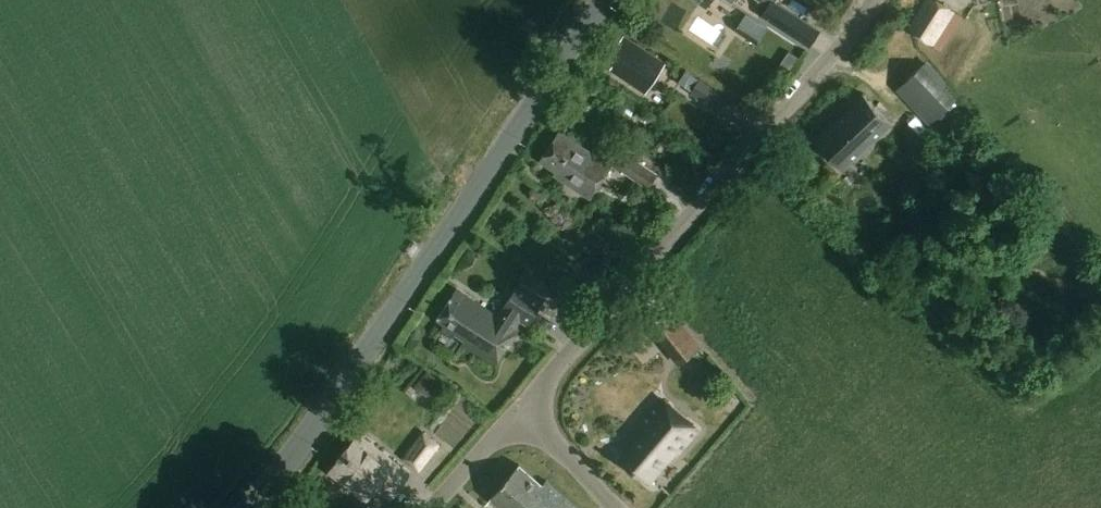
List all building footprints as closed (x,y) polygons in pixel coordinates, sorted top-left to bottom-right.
[(767,8),(761,16),(810,48),(820,32),(776,3),(778,0),(756,0),(767,8)] [(953,12),(933,0),(929,0),(909,31),(932,45),(940,51),(961,18),(953,12)] [(665,64),(624,37),(607,61),(614,65),(611,70),(645,94),(665,64)] [(956,99),(922,64),(895,90),(929,125),(956,99)] [(729,98),(699,79),(690,93),(719,112),(729,98)] [(814,139),(844,171),(893,125),(863,93),(814,139)] [(591,154),(560,132),(540,162),(561,175),(559,178),(589,199),(613,163),(593,150),(591,154)] [(648,190),(658,175),(631,157),(621,172),(648,190)] [(680,168),(672,180),(686,189),(694,177),(680,168)] [(498,317),(456,290),(437,321),(444,326),(441,331),(452,338),(454,334),(465,340),(462,345),(495,367),(518,330),(512,326),(516,319),(527,326),(544,300),(519,284),(498,317)] [(569,306),(576,297),(562,288),(556,297),(569,306)] [(670,308),(649,325),(667,348),(674,342),(687,359),(701,348),(688,332),(670,308)] [(415,386),(429,397),(441,382),(427,371),(415,386)] [(628,450),(621,458),(623,460),(648,482),(674,453),(675,454),(676,455),(696,432),(660,401),(626,441),(631,445),(632,445),(628,450)] [(419,472),(440,444),(423,432),(402,459),(419,472)] [(407,475),(359,436),(331,471),(366,500),(382,480),(395,490),(407,475)] [(519,466),(490,499),(500,507),(576,507),(546,481),(542,486),(519,466)]
